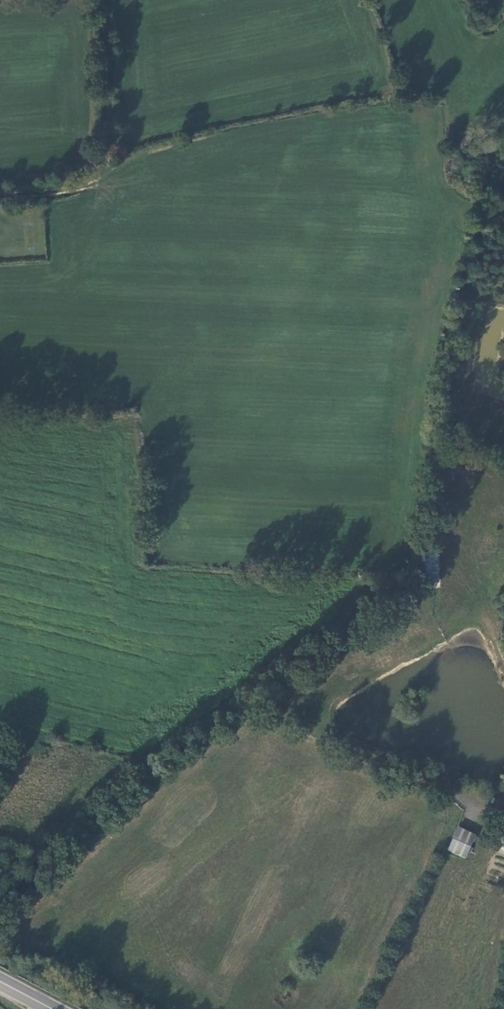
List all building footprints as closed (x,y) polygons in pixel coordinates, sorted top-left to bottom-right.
[(427,573),(439,572),(437,558),(426,559),(427,573)] [(476,835),(458,827),(447,850),(466,859),(476,835)]
